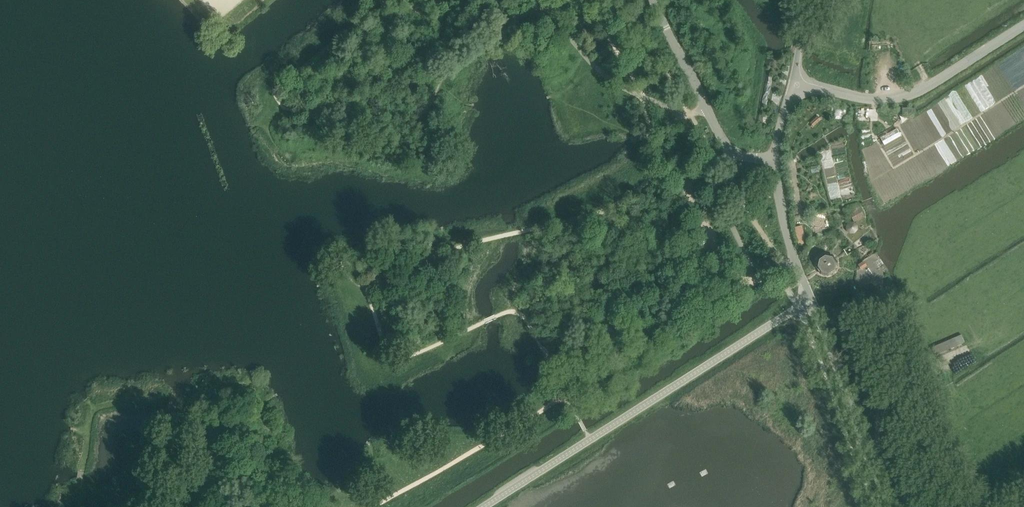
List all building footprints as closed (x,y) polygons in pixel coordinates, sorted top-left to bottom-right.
[(845,122),(848,105),(836,103),(833,117),(835,120),(837,121),(841,120),(840,121),(845,122)] [(864,217),(860,208),(850,214),(854,222),(864,217)] [(855,233),(858,230),(858,225),(854,222),(850,222),(846,225),(846,230),(850,233),(855,233)] [(833,256),(824,254),(818,258),(816,267),(821,274),(829,276),(836,271),(838,263),(833,256)] [(929,358),(965,342),(962,335),(925,351),(929,358)]
